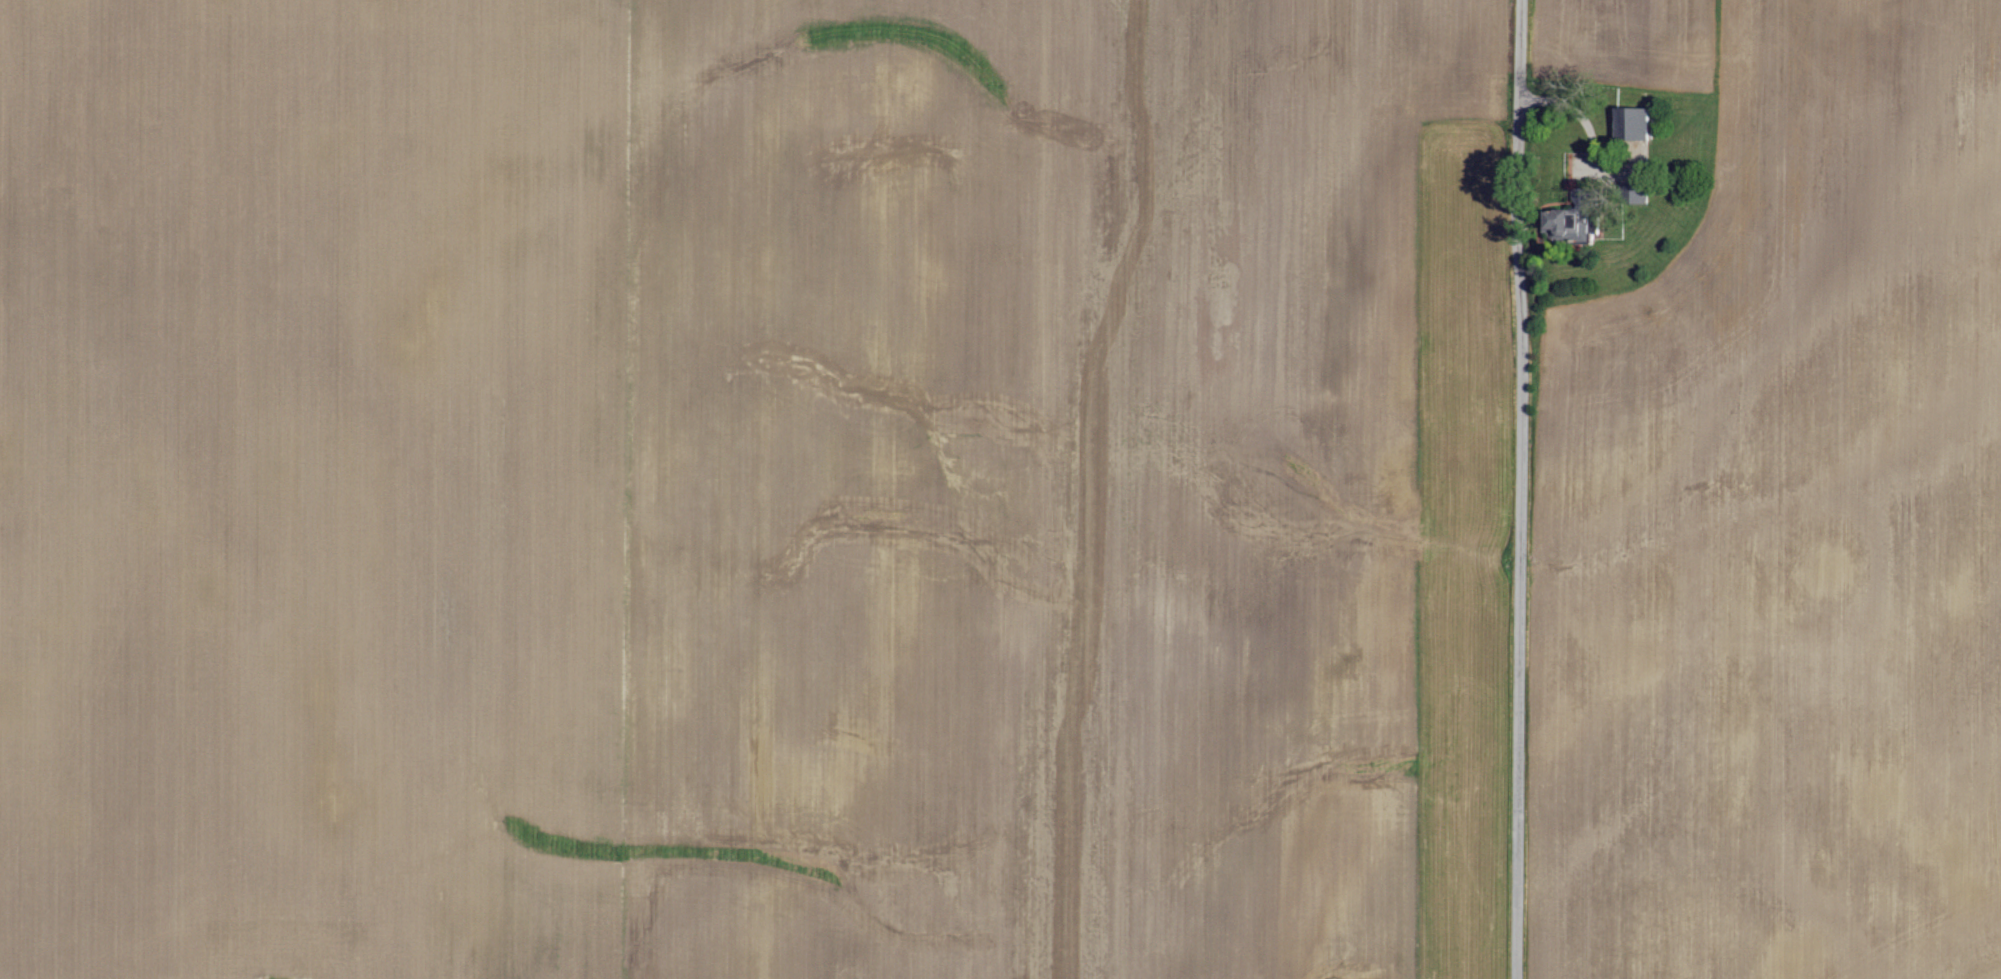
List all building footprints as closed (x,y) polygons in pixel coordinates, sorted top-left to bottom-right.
[(1612,108),(1611,140),(1646,141),(1647,109),(1612,108)] [(1644,203),(1644,184),(1627,184),(1627,204),(1644,203)]
